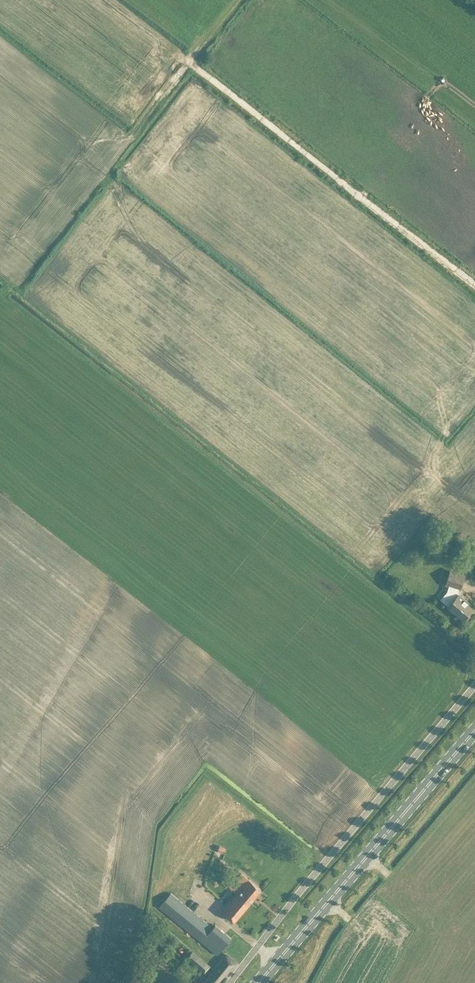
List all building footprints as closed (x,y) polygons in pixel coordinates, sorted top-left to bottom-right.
[(449,552),(453,547),(430,528),(426,534),(449,552)] [(446,584),(452,586),(441,599),(463,619),(472,608),(466,603),(468,602),(458,594),(457,593),(458,588),(460,589),(465,574),(450,569),(446,584)] [(221,910),(234,921),(261,889),(248,878),(221,910)] [(160,906),(217,954),(231,938),(215,924),(213,927),(172,892),(160,906)] [(187,957),(199,968),(204,972),(210,965),(205,960),(193,950),(187,957)]
